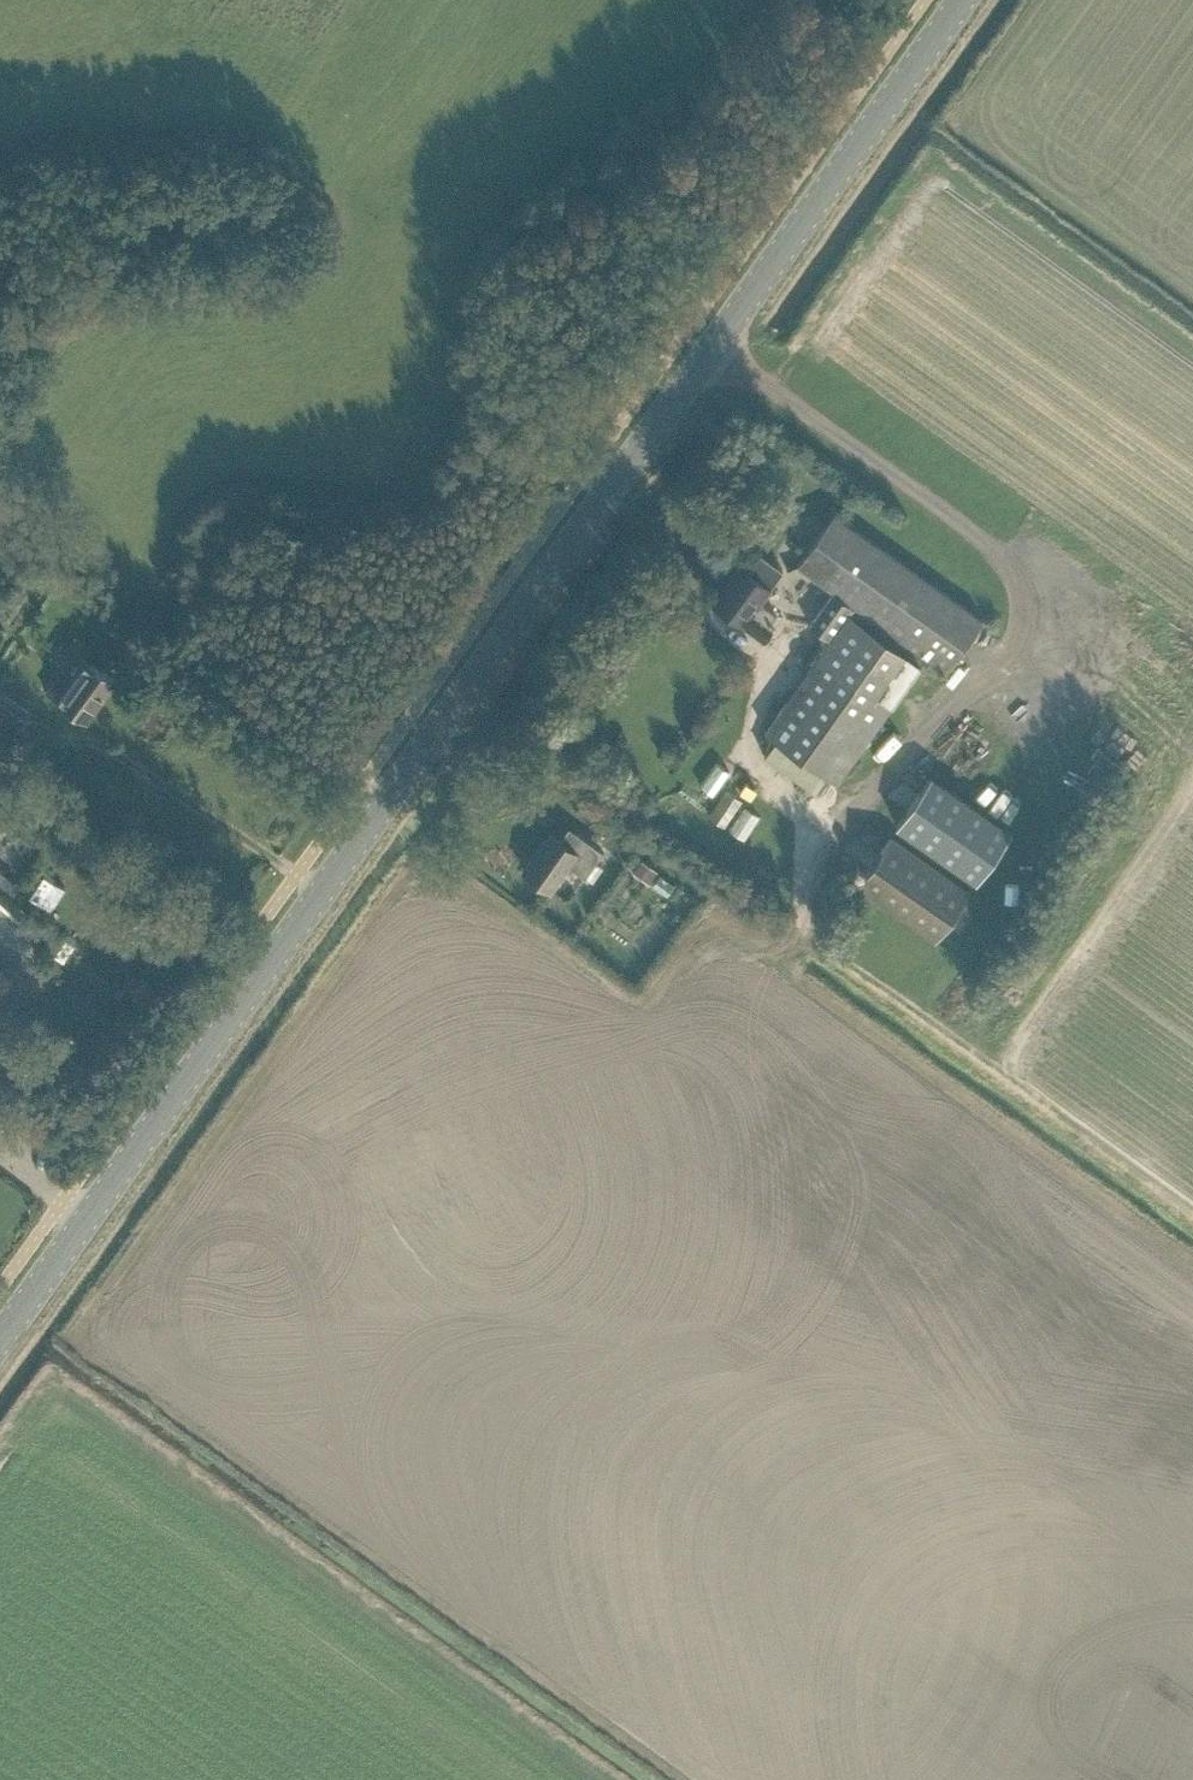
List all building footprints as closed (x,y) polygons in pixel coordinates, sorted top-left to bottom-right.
[(792,564),(829,591),(807,621),(829,637),(764,727),(776,736),(825,771),(836,779),(922,657),(943,672),(980,620),(830,512),(792,564)] [(741,563),(713,601),(764,637),(772,626),(767,623),(775,611),(758,599),(781,568),(767,558),(764,563),(757,558),(749,569),(741,563)] [(645,624),(635,635),(649,648),(660,638),(645,624)] [(68,626),(61,637),(83,654),(91,643),(68,626)] [(61,664),(45,687),(86,717),(113,678),(83,656),(72,672),(61,664)] [(5,739),(29,708),(0,687),(0,735),(5,739)] [(776,736),(763,753),(814,789),(825,771),(776,736)] [(930,771),(894,823),(975,879),(1010,828),(930,771)] [(547,829),(521,867),(548,886),(566,861),(583,873),(601,848),(573,828),(564,841),(547,829)] [(890,834),(855,882),(935,937),(969,888),(890,834)] [(632,867),(637,871),(646,878),(654,868),(645,861),(646,860),(641,856),(632,867)] [(13,977),(0,968),(0,995),(13,977)] [(142,976),(131,991),(135,995),(143,1000),(154,985),(147,979),(142,976)]
